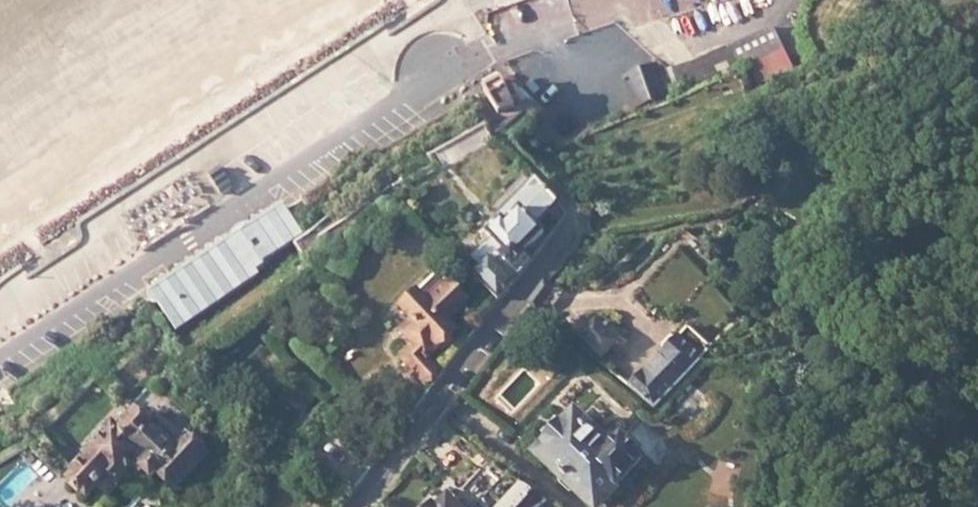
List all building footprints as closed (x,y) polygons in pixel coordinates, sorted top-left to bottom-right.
[(805,1),(762,21),(771,40),(815,21),(805,1)] [(768,41),(762,21),(724,35),(732,55),(768,41)] [(732,55),(724,35),(699,45),(707,64),(732,55)] [(674,82),(700,69),(697,65),(691,69),(678,47),(685,42),(684,39),(658,53),(660,56),(667,52),(680,75),(672,79),(674,82)] [(510,80),(503,69),(483,81),(501,108),(521,97),(518,92),(520,91),(522,89),(523,87),(523,85),(523,83),(522,80),(520,79),(519,78),(516,77),(514,78),(512,78),(510,80)] [(351,205),(333,174),(317,184),(302,192),(321,223),(351,205)] [(483,266),(475,273),(501,300),(516,280),(507,271),(509,269),(503,262),(501,264),(499,262),(506,255),(523,272),(534,257),(527,250),(547,230),(539,221),(561,199),(538,176),(499,215),(503,219),(489,233),(492,236),(473,255),(483,266)] [(306,236),(285,202),(149,283),(176,326),(273,268),(268,260),(272,257),(306,236)] [(277,265),(272,257),(268,260),(273,268),(277,265)] [(423,386),(437,372),(426,360),(436,350),(440,354),(452,342),(448,338),(456,331),(446,321),(467,302),(451,284),(442,292),(431,281),(401,309),(412,321),(400,331),(411,343),(395,358),(423,386)] [(625,337),(603,320),(588,337),(611,355),(625,337)] [(673,351),(641,388),(668,408),(722,343),(698,322),(687,334),(681,333),(671,343),(673,351)] [(544,449),(547,453),(582,414),(578,411),(568,422),(567,421),(552,437),(554,438),(544,449)] [(582,414),(547,453),(554,459),(561,466),(570,474),(581,484),(590,493),(597,499),(603,505),(629,477),(635,470),(641,463),(647,457),(651,453),(646,448),(636,439),(631,434),(618,447),(582,414)] [(57,499),(61,503),(61,506),(90,506),(95,501),(102,506),(110,506),(121,495),(129,502),(134,497),(140,504),(147,497),(158,506),(171,506),(197,479),(177,461),(165,474),(141,451),(140,441),(133,435),(125,438),(123,436),(97,462),(89,454),(76,468),(81,474),(57,499)] [(639,436),(636,439),(646,448),(649,445),(639,436)] [(647,457),(641,463),(643,465),(649,459),(647,457)] [(554,459),(550,464),(557,470),(561,466),(554,459)] [(635,470),(629,477),(631,479),(637,472),(635,470)] [(570,474),(564,481),(575,491),(581,484),(570,474)] [(553,502),(529,484),(517,494),(503,506),(544,506),(553,502)] [(502,506),(503,506),(517,494),(510,485),(495,499),(502,506)] [(590,493),(588,496),(595,502),(597,499),(590,493)]
